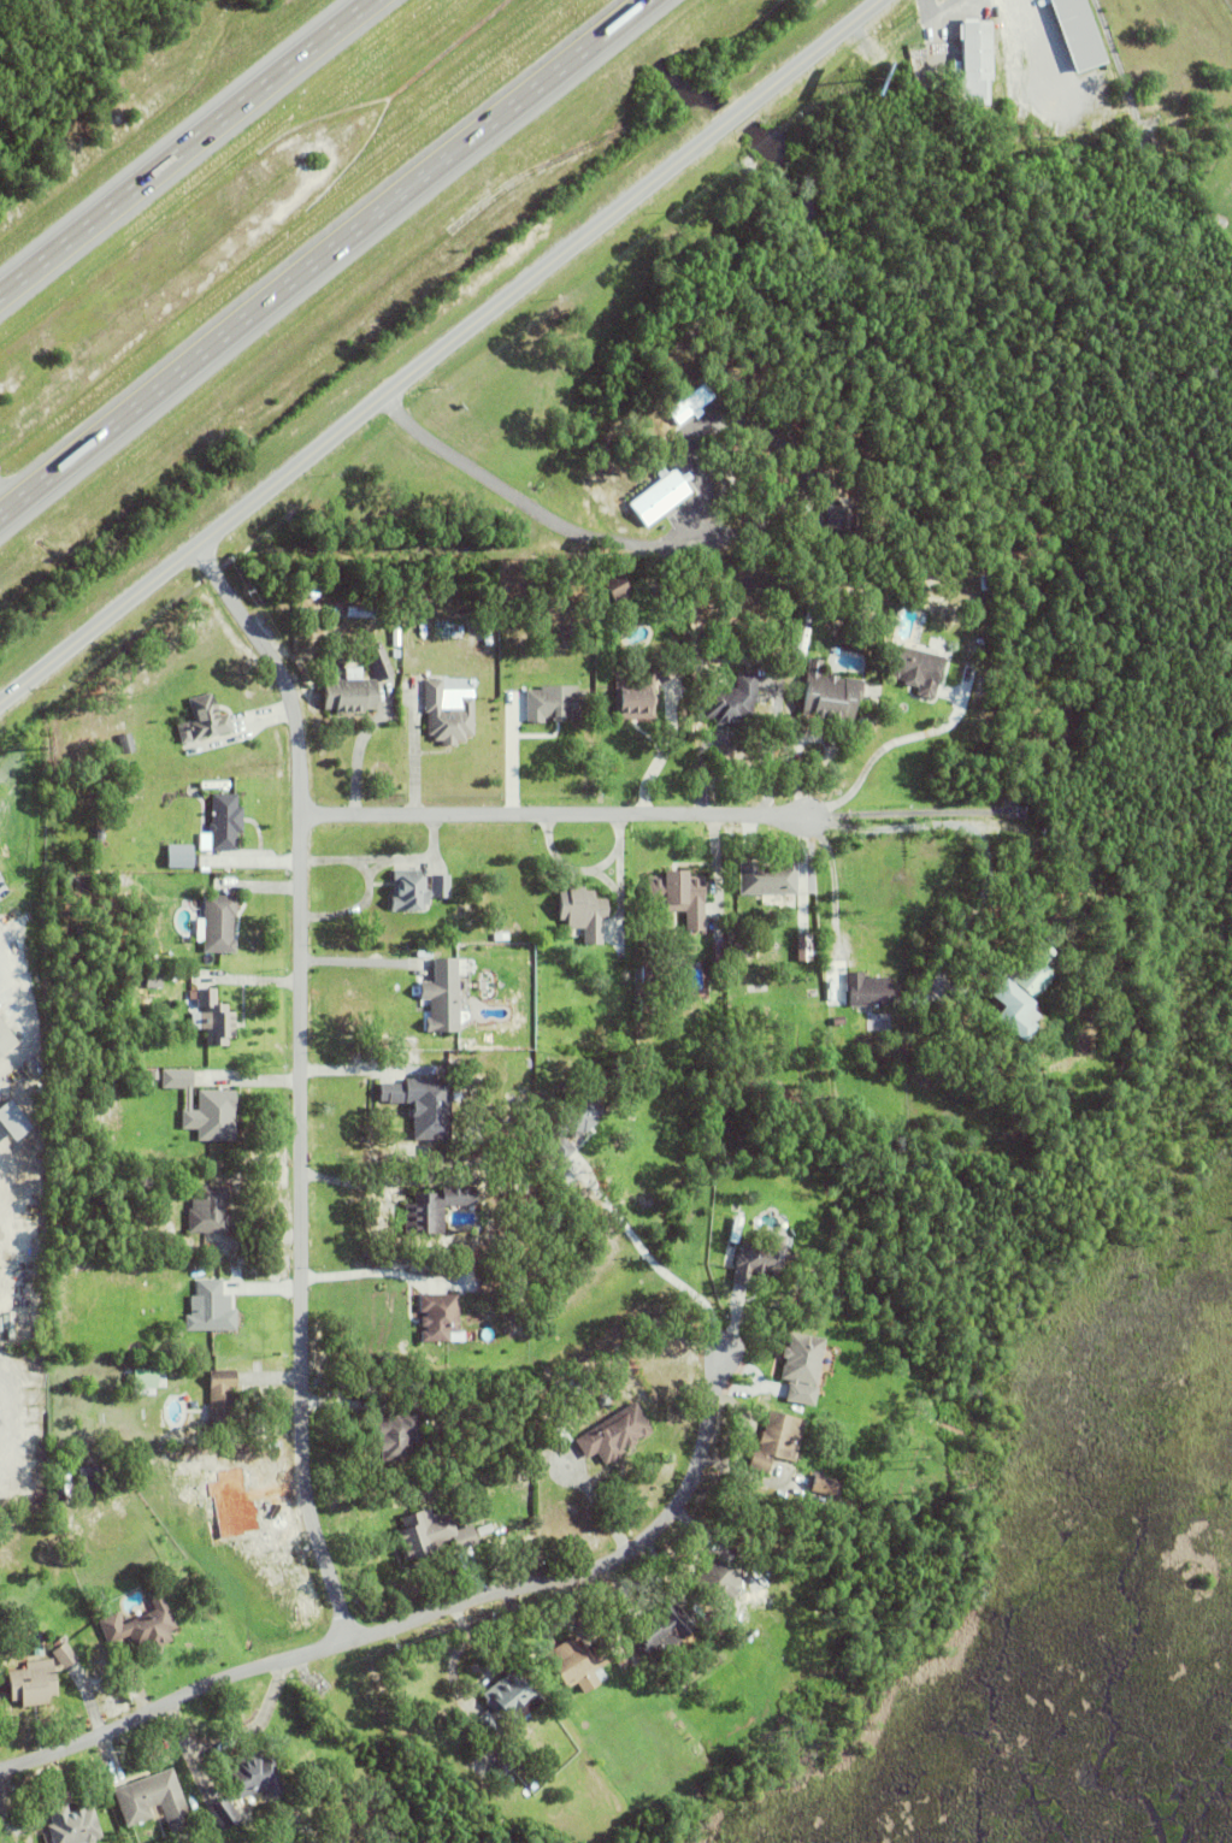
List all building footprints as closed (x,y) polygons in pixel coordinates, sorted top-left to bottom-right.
[(1074,71),(1049,0),(1085,0),(1106,60),(1074,71)] [(954,77),(951,77),(951,60),(960,60),(960,20),(990,20),(990,78),(988,78),(988,104),(954,105),(954,77)] [(691,413),(677,425),(666,412),(702,383),(713,396),(698,408),(698,409),(692,414),(691,413)] [(673,468),(680,478),(688,472),(692,478),(685,484),(691,492),(646,527),(627,503),(660,479),(655,473),(662,468),(667,473),(673,468)] [(883,480),(895,479),(896,502),(884,502),(883,480)] [(825,509),(855,508),(855,544),(826,545),(825,509)] [(979,575),(989,575),(990,591),(979,591),(979,575)] [(979,620),(979,606),(988,606),(988,620),(979,620)] [(344,618),(344,608),(375,608),(373,618),(344,618)] [(489,638),(496,637),(497,655),(489,655),(489,638)] [(929,698),(929,699),(920,697),(915,696),(918,685),(915,685),(915,689),(902,685),(903,681),(890,679),(900,646),(944,657),(932,699),(929,698)] [(366,655),(382,648),(394,675),(378,683),(366,655)] [(827,675),(839,677),(838,679),(844,680),(844,679),(862,681),(860,703),(854,702),(851,722),(841,721),(841,726),(812,722),(812,716),(801,715),(809,658),(823,661),(820,677),(826,678),(827,675)] [(654,720),(614,720),(614,681),(647,681),(647,675),(649,672),(652,671),(649,666),(655,660),(667,679),(659,685),(655,677),(654,677),(654,720)] [(742,720),(742,726),(714,726),(714,719),(703,720),(702,690),(737,689),(736,673),(756,673),(756,695),(759,697),(759,702),(756,704),(753,704),(754,720),(742,720)] [(375,680),(376,709),(364,709),(364,714),(335,714),(335,709),(324,709),(323,681),(326,681),(326,677),(337,677),(337,680),(375,680)] [(464,742),(455,742),(455,746),(441,746),(441,742),(432,742),(432,736),(428,736),(428,713),(424,713),(424,680),(442,680),(442,698),(473,698),(473,737),(464,737),(464,742)] [(527,720),(556,719),(556,720),(581,720),(581,685),(526,686),(527,720)] [(213,697),(216,708),(214,708),(217,717),(228,714),(231,731),(191,742),(187,722),(193,720),(188,699),(210,693),(211,698),(213,697)] [(236,834),(236,852),(210,851),(211,834),(208,834),(208,825),(211,825),(211,795),(236,795),(236,808),(242,808),(242,834),(236,834)] [(784,863),(797,863),(796,896),(739,896),(739,863),(760,863),(760,866),(784,866),(784,863)] [(429,899),(429,905),(424,905),(424,911),(390,911),(390,894),(393,894),(393,870),(419,870),(419,878),(424,878),(424,890),(430,891),(431,875),(449,875),(449,899),(429,899)] [(705,878),(705,932),(686,932),(686,912),(666,912),(665,905),(648,905),(647,878),(664,878),(664,872),(688,872),(688,878),(705,878)] [(602,921),(601,945),(583,945),(583,929),(566,929),(566,921),(559,921),(559,891),(568,891),(568,887),(584,887),(584,891),(594,891),(594,899),(606,899),(606,922),(602,921)] [(232,917),(232,941),(235,941),(235,955),(202,953),(204,896),(236,897),(236,917),(232,917)] [(76,927),(92,927),(92,937),(76,937),(76,927)] [(493,934),(508,933),(508,941),(494,941),(493,934)] [(799,960),(815,960),(815,933),(799,934),(799,960)] [(641,947),(641,937),(650,937),(650,947),(641,947)] [(714,970),(714,941),(723,941),(723,970),(714,970)] [(1002,976),(1012,965),(1018,970),(1042,941),(1056,955),(1044,968),(1056,977),(1034,1002),(1009,980),(1008,981),(1002,976)] [(733,959),(733,944),(751,944),(751,959),(733,959)] [(642,962),(659,962),(660,985),(642,985),(642,962)] [(826,971),(837,970),(842,1014),(832,1015),(826,971)] [(849,1008),(849,992),(845,992),(845,974),(863,974),(863,979),(891,979),(891,1008),(849,1008)] [(145,988),(145,976),(161,976),(160,988),(145,988)] [(426,1033),(425,1018),(430,1018),(430,1000),(420,1000),(419,982),(458,982),(459,1033),(426,1033)] [(206,1030),(200,1030),(200,1014),(205,1014),(205,1009),(196,1009),(196,990),(216,990),(216,1005),(228,1005),(226,1014),(235,1014),(235,1040),(228,1040),(228,1047),(206,1047),(206,1030)] [(942,1004),(942,998),(969,1002),(969,1008),(942,1004)] [(641,1015),(641,1002),(652,1002),(652,1015),(641,1015)] [(832,1020),(843,1018),(844,1026),(832,1027),(832,1020)] [(17,1044),(0,1057),(0,1022),(17,1044)] [(1053,1039),(1055,1034),(1063,1039),(1061,1044),(1053,1039)] [(190,1089),(190,1111),(198,1111),(198,1091),(235,1092),(235,1112),(234,1112),(234,1123),(235,1123),(234,1142),(196,1142),(196,1130),(181,1130),(181,1111),(184,1111),(184,1089),(160,1089),(161,1070),(193,1071),(191,1089),(190,1089)] [(388,1103),(379,1103),(379,1085),(405,1085),(405,1080),(450,1080),(450,1141),(413,1141),(413,1105),(388,1104),(388,1103)] [(582,1134),(573,1141),(567,1133),(562,1138),(576,1151),(561,1164),(542,1142),(553,1134),(548,1129),(588,1094),(605,1112),(596,1121),(597,1123),(584,1136),(582,1134)] [(14,1139),(32,1128),(14,1098),(0,1106),(0,1117),(14,1139)] [(514,1194),(514,1181),(530,1181),(530,1194),(514,1194)] [(442,1194),(442,1187),(476,1187),(476,1207),(443,1207),(443,1235),(403,1235),(403,1206),(414,1206),(414,1194),(442,1194)] [(228,1217),(228,1234),(188,1234),(188,1211),(191,1211),(191,1199),(200,1199),(200,1188),(228,1188),(228,1200),(224,1200),(224,1217),(228,1217)] [(727,1242),(733,1217),(742,1219),(736,1245),(727,1242)] [(735,1269),(733,1268),(736,1256),(739,1256),(741,1244),(783,1251),(777,1280),(750,1275),(749,1287),(732,1283),(735,1269)] [(230,1296),(230,1311),(236,1311),(236,1333),(184,1333),(184,1317),(190,1317),(190,1298),(196,1298),(196,1281),(222,1281),(222,1296),(230,1296)] [(512,1281),(526,1281),(526,1289),(519,1289),(520,1298),(512,1299),(512,1281)] [(464,1334),(464,1343),(420,1343),(420,1333),(425,1333),(425,1329),(420,1329),(419,1319),(425,1319),(425,1315),(419,1315),(419,1296),(458,1295),(458,1334),(464,1334)] [(812,1408),(784,1402),(786,1387),(789,1387),(789,1384),(790,1384),(791,1382),(780,1380),(783,1364),(784,1364),(785,1360),(780,1359),(783,1349),(788,1351),(788,1346),(786,1346),(789,1335),(823,1341),(814,1388),(796,1384),(796,1386),(817,1390),(812,1408)] [(157,1390),(157,1395),(135,1395),(135,1390),(134,1390),(134,1371),(158,1371),(158,1390),(157,1390)] [(240,1396),(240,1435),(210,1435),(210,1372),(236,1371),(236,1396),(240,1396)] [(583,1384),(591,1380),(595,1386),(585,1390),(583,1384)] [(577,1386),(580,1392),(561,1402),(554,1390),(570,1381),(573,1387),(577,1386)] [(601,1410),(599,1408),(597,1407),(596,1406),(596,1405),(596,1402),(596,1401),(597,1399),(599,1398),(601,1396),(603,1396),(607,1398),(609,1402),(603,1410),(601,1410)] [(638,1440),(633,1443),(636,1446),(626,1452),(625,1449),(621,1451),(625,1455),(619,1459),(619,1460),(611,1466),(609,1465),(605,1467),(596,1454),(585,1461),(574,1443),(635,1404),(648,1425),(647,1425),(652,1435),(639,1442),(638,1440)] [(771,1460),(767,1476),(747,1471),(751,1449),(758,1452),(760,1446),(758,1446),(761,1434),(762,1434),(768,1413),(804,1423),(792,1465),(771,1460)] [(382,1463),(382,1454),(379,1454),(379,1440),(369,1440),(369,1422),(391,1422),(391,1418),(397,1418),(397,1416),(418,1416),(418,1439),(409,1439),(409,1461),(382,1463)] [(546,1435),(561,1426),(571,1442),(556,1452),(546,1435)] [(809,1493),(813,1478),(839,1484),(832,1500),(809,1493)] [(472,1528),(473,1531),(482,1528),(485,1537),(476,1540),(478,1546),(446,1556),(447,1563),(408,1576),(395,1534),(405,1530),(401,1519),(429,1510),(438,1538),(472,1528)] [(724,1600),(717,1609),(690,1584),(714,1559),(739,1583),(732,1590),(737,1595),(727,1603),(724,1600)] [(167,1635),(171,1643),(138,1660),(128,1637),(108,1647),(96,1623),(116,1614),(122,1628),(153,1612),(148,1601),(159,1595),(176,1631),(167,1635)] [(653,1654),(646,1660),(639,1654),(633,1649),(636,1648),(635,1647),(637,1644),(631,1638),(633,1637),(630,1632),(658,1607),(685,1638),(659,1661),(653,1654)] [(614,1662),(593,1676),(600,1688),(583,1697),(576,1685),(565,1693),(564,1689),(561,1690),(550,1671),(552,1670),(543,1656),(571,1640),(578,1652),(583,1648),(586,1653),(602,1643),(614,1662)] [(33,1641),(41,1641),(42,1655),(34,1656),(33,1641)] [(51,1654),(65,1644),(77,1661),(64,1671),(51,1654)] [(6,1673),(26,1671),(25,1664),(53,1660),(57,1697),(47,1699),(48,1706),(22,1709),(20,1702),(11,1703),(6,1673)] [(515,1720),(506,1729),(499,1719),(494,1724),(502,1733),(489,1744),(474,1729),(488,1717),(489,1718),(495,1713),(490,1708),(487,1709),(483,1705),(483,1700),(481,1697),(514,1670),(542,1703),(519,1724),(515,1720)] [(270,1759),(282,1795),(269,1800),(266,1792),(236,1803),(235,1802),(230,1806),(240,1821),(223,1836),(207,1813),(234,1795),(223,1766),(258,1754),(261,1761),(270,1759)] [(170,1838),(158,1808),(148,1812),(152,1821),(126,1831),(112,1792),(172,1771),(193,1829),(170,1838)] [(101,1842),(95,1842),(50,1842),(46,1830),(52,1827),(47,1810),(66,1804),(69,1815),(83,1810),(83,1812),(93,1809),(101,1842)]
